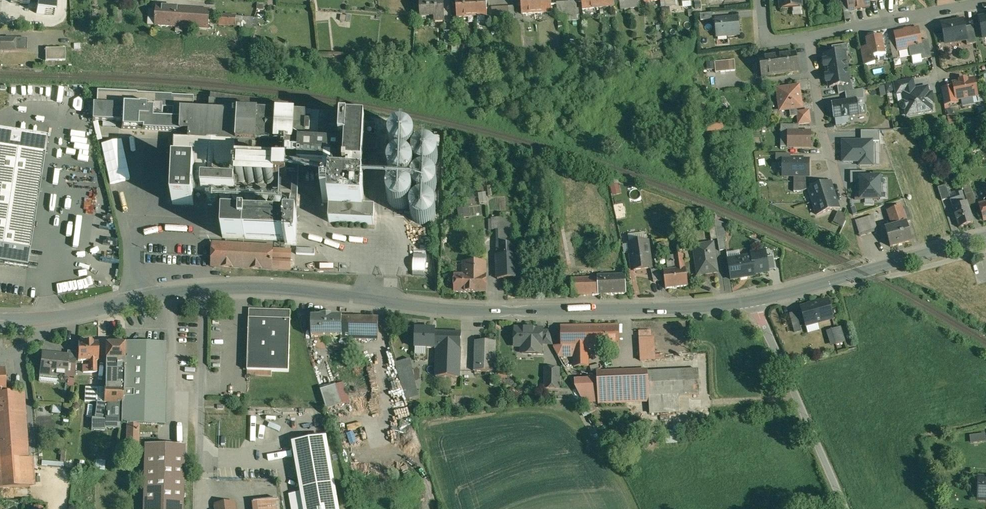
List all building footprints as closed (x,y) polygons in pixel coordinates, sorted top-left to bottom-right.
[(11,2),(28,4),(29,4),(29,0),(38,1),(37,10),(37,13),(55,15),(56,0),(11,0),(11,2)] [(38,1),(29,0),(29,4),(28,4),(28,9),(37,10),(38,1)] [(421,23),(422,23),(422,17),(443,16),(443,21),(445,21),(443,1),(429,2),(429,0),(420,0),(421,23)] [(456,0),(456,17),(487,16),(486,0),(460,0),(456,0)] [(521,14),(551,13),(551,0),(521,0),(521,14)] [(582,10),(614,7),(613,0),(581,0),(582,10)] [(620,9),(639,7),(638,0),(619,0),(620,9)] [(781,9),(801,7),(800,0),(780,0),(781,9)] [(849,10),(869,6),(868,0),(847,0),(849,10)] [(576,2),(557,3),(558,16),(577,15),(576,2)] [(210,10),(196,9),(196,11),(177,9),(178,7),(156,6),(155,26),(176,27),(176,25),(196,26),(195,28),(209,29),(210,10)] [(509,6),(491,7),(492,18),(514,17),(514,6),(509,6)] [(20,13),(6,12),(5,26),(19,27),(20,13)] [(236,15),(218,15),(218,25),(236,26),(236,15)] [(253,18),(240,16),(239,30),(251,32),(253,18)] [(728,19),(722,19),(715,19),(716,37),(740,35),(738,18),(728,18),(728,19)] [(963,20),(942,24),(945,44),(966,40),(964,27),(963,20)] [(973,26),(964,27),(966,40),(967,45),(976,43),(973,26)] [(919,29),(894,34),(895,39),(897,48),(897,51),(898,51),(909,49),(910,57),(912,57),(913,64),(922,62),(921,60),(920,55),(924,55),(921,41),(919,29)] [(882,36),(866,39),(867,47),(869,58),(874,57),(886,54),(882,36)] [(27,50),(26,39),(15,39),(15,51),(27,50)] [(0,40),(0,51),(14,51),(14,40),(0,40)] [(928,40),(921,41),(924,55),(920,55),(921,60),(931,58),(928,40)] [(847,44),(832,46),(833,54),(845,52),(845,53),(848,53),(847,44)] [(874,57),(869,58),(867,47),(860,48),(864,66),(875,64),(874,57)] [(65,49),(45,49),(45,61),(65,61),(65,49)] [(833,54),(825,55),(826,60),(823,61),(824,67),(826,67),(827,71),(847,68),(845,53),(845,52),(833,54)] [(796,53),(759,59),(762,77),(798,71),(796,53)] [(735,60),(715,62),(716,72),(735,70),(735,60)] [(847,68),(827,71),(828,76),(825,76),(826,82),(829,82),(829,87),(837,86),(849,84),(849,83),(847,68)] [(912,79),(895,83),(897,94),(904,92),(914,90),(912,79)] [(967,80),(960,81),(960,82),(953,84),(954,87),(956,100),(957,99),(961,99),(961,100),(968,98),(968,97),(977,95),(974,79),(967,81),(967,80)] [(849,84),(837,86),(838,94),(845,92),(854,91),(853,83),(849,83),(849,84)] [(888,90),(892,89),(891,85),(882,86),(883,95),(888,95),(888,90)] [(798,87),(778,90),(780,110),(789,109),(790,117),(798,116),(797,108),(801,107),(798,87)] [(914,90),(904,92),(906,101),(904,101),(901,103),(901,106),(902,109),(906,109),(907,116),(931,111),(930,103),(929,104),(927,95),(928,95),(927,87),(914,90)] [(954,87),(941,89),(944,105),(957,103),(957,99),(956,100),(954,87)] [(854,91),(845,92),(846,101),(857,99),(857,100),(864,99),(863,89),(854,91)] [(846,101),(831,103),(834,119),(835,119),(836,125),(842,124),(844,123),(845,122),(846,121),(846,120),(847,119),(847,117),(860,115),(857,100),(857,99),(846,101)] [(182,108),(124,106),(93,104),(92,121),(122,122),(121,129),(181,131),(182,110),(182,108)] [(347,118),(182,110),(181,131),(189,132),(189,140),(174,140),(170,204),(193,206),(194,191),(195,182),(236,184),(236,183),(236,182),(235,182),(236,162),(275,165),(288,165),(344,168),(363,169),(363,160),(365,137),(365,123),(363,123),(347,123),(347,118)] [(809,110),(798,111),(800,124),(811,123),(809,110)] [(375,123),(367,123),(366,135),(375,135),(375,123)] [(415,147),(416,142),(415,137),(412,133),(407,130),(402,129),(397,130),(393,133),(390,138),(389,143),(391,148),(393,152),(398,155),(403,156),(408,155),(412,152),(415,147)] [(0,130),(0,245),(30,249),(47,138),(0,130)] [(810,132),(789,132),(788,147),(810,148),(810,132)] [(861,132),(861,141),(871,141),(871,142),(880,142),(879,132),(861,132)] [(377,137),(365,137),(363,160),(369,161),(370,152),(377,152),(377,137)] [(840,162),(857,162),(857,166),(872,165),(871,142),(871,141),(861,141),(847,141),(847,139),(840,139),(840,162)] [(438,162),(439,157),(438,152),(435,148),(430,145),(425,144),(420,145),(416,148),(413,152),(412,157),(413,162),(416,167),(421,169),(426,170),(431,169),(435,166),(438,162)] [(414,175),(414,169),(413,164),(410,160),(406,157),(401,156),(396,158),(392,160),(389,165),(388,170),(389,175),(392,179),(396,182),(401,183),(407,182),(411,179),(414,175)] [(809,160),(783,160),(783,177),(809,177),(809,160)] [(275,165),(236,162),(235,182),(236,182),(236,183),(274,185),(274,181),(275,165)] [(288,165),(275,165),(274,181),(287,182),(288,165)] [(437,189),(437,184),(436,179),(433,175),(429,172),(424,171),(419,172),(414,175),(412,179),(411,185),(412,190),(415,194),(419,197),(424,197),(429,196),(434,193),(437,189)] [(858,175),(860,175),(860,171),(849,171),(850,182),(855,182),(858,182),(858,175)] [(881,199),(880,174),(860,175),(858,175),(858,182),(855,182),(856,190),(854,190),(854,200),(881,199)] [(292,196),(235,194),(236,184),(195,182),(194,191),(207,191),(207,203),(207,205),(292,209),(292,196)] [(364,185),(331,183),(329,222),(374,225),(375,210),(363,210),(364,185)] [(830,183),(809,189),(813,202),(834,196),(830,183)] [(412,202),(413,197),(412,192),(409,187),(405,185),(400,184),(395,185),(390,188),(387,192),(387,197),(388,202),(391,207),(395,209),(400,210),(405,209),(409,206),(412,202)] [(620,185),(613,185),(613,195),(621,194),(620,185)] [(946,185),(938,188),(942,201),(950,199),(946,185)] [(487,192),(479,193),(480,203),(488,202),(487,192)] [(960,197),(950,201),(953,209),(967,204),(964,195),(963,192),(959,193),(960,197)] [(972,193),(964,195),(967,204),(968,207),(976,205),(972,193)] [(834,196),(813,202),(817,215),(839,209),(834,196)] [(435,216),(436,211),(435,206),(432,202),(428,199),(423,198),(418,199),(413,202),(411,207),(410,212),(411,217),(414,221),(418,224),(423,225),(428,224),(433,221),(435,216)] [(967,204),(953,209),(959,228),(974,224),(968,207),(967,204)] [(902,210),(901,206),(888,211),(893,227),(885,229),(890,247),(912,241),(906,222),(902,210)] [(470,217),(470,207),(459,208),(460,218),(470,217)] [(907,208),(902,210),(906,222),(912,221),(907,208)] [(873,216),(856,221),(860,237),(878,231),(873,216)] [(297,221),(226,218),(225,238),(285,241),(284,244),(296,245),(297,221)] [(513,218),(492,218),(493,230),(498,230),(499,255),(496,255),(497,279),(518,278),(517,254),(514,254),(513,218)] [(725,224),(714,220),(715,226),(717,239),(724,238),(727,238),(725,224)] [(715,226),(709,227),(711,240),(717,239),(715,226)] [(724,238),(717,239),(719,251),(726,250),(724,238)] [(646,241),(629,244),(630,253),(632,253),(634,271),(652,268),(650,257),(648,257),(646,241)] [(282,247),(213,243),(212,267),(281,270),(282,247)] [(713,244),(697,246),(698,253),(695,253),(698,275),(717,272),(713,244)] [(0,245),(0,262),(27,267),(30,249),(0,245)] [(751,257),(728,260),(731,280),(756,276),(755,274),(769,272),(769,271),(767,260),(765,252),(751,254),(751,257)] [(684,259),(675,260),(676,269),(685,268),(684,259)] [(774,259),(767,260),(769,271),(775,270),(774,259)] [(467,274),(463,274),(463,275),(454,274),(454,293),(487,293),(487,275),(486,275),(486,263),(467,262),(467,274)] [(676,269),(664,271),(666,289),(688,286),(686,268),(685,268),(676,269)] [(659,269),(652,271),(654,283),(662,281),(659,269)] [(625,275),(598,276),(598,278),(598,295),(626,294),(625,275)] [(598,278),(571,279),(572,296),(598,295),(598,278)] [(57,283),(58,290),(90,288),(89,281),(57,283)] [(808,326),(835,317),(829,298),(802,306),(808,326)] [(290,311),(249,310),(249,319),(290,321),(290,311)] [(796,313),(789,315),(794,333),(802,331),(796,313)] [(333,316),(321,316),(321,317),(311,317),(311,338),(341,338),(341,317),(333,317),(333,316)] [(379,318),(341,317),(341,338),(341,341),(378,341),(379,318)] [(249,319),(247,371),(289,372),(290,321),(249,319)] [(619,326),(587,327),(587,349),(620,348),(619,326)] [(587,327),(561,327),(561,347),(563,349),(574,349),(574,369),(588,368),(587,349),(587,327)] [(841,328),(827,332),(831,345),(845,341),(841,328)] [(435,330),(416,329),(415,329),(415,348),(434,349),(435,348),(439,349),(460,350),(461,333),(435,332),(435,330)] [(542,329),(516,329),(515,347),(522,347),(523,345),(529,345),(529,354),(541,354),(541,344),(542,331),(542,329)] [(549,332),(542,331),(541,344),(553,345),(549,332)] [(654,338),(639,338),(641,361),(655,360),(654,338)] [(496,342),(476,341),(474,371),(494,372),(496,342)] [(98,342),(78,342),(78,360),(88,360),(97,360),(98,360),(98,342)] [(125,370),(105,370),(105,387),(104,387),(104,403),(108,403),(122,403),(121,424),(158,425),(160,353),(166,354),(167,343),(125,342),(125,370)] [(125,342),(106,342),(105,360),(106,360),(105,370),(125,370),(125,342)] [(460,350),(439,349),(437,351),(436,376),(459,377),(460,365),(460,350)] [(77,352),(67,351),(67,356),(66,364),(68,364),(75,365),(77,352)] [(67,356),(42,354),(40,374),(65,377),(66,364),(67,356)] [(97,360),(88,360),(88,366),(83,366),(83,372),(97,372),(97,360)] [(410,360),(394,364),(407,402),(419,399),(410,360)] [(75,365),(68,364),(67,377),(74,377),(75,365)] [(559,371),(545,370),(545,388),(559,389),(559,371)] [(648,370),(597,372),(598,378),(599,402),(649,399),(649,397),(648,372),(648,370)] [(698,370),(648,372),(649,397),(679,395),(699,394),(698,370)] [(598,378),(574,379),(575,387),(584,403),(599,402),(598,378)] [(336,385),(342,404),(350,402),(344,383),(336,385)] [(336,385),(321,390),(327,409),(342,404),(336,385)] [(97,388),(85,387),(85,400),(96,401),(97,388)] [(6,393),(0,394),(0,461),(27,459),(23,392),(6,393)] [(679,395),(649,397),(649,399),(650,413),(680,412),(679,395)] [(104,403),(97,402),(95,419),(106,420),(108,403),(104,403)] [(122,403),(108,403),(106,420),(95,419),(92,418),(92,428),(120,429),(121,424),(122,403)] [(985,433),(970,435),(971,443),(985,442),(985,433)] [(326,439),(293,444),(302,493),(335,488),(326,439)] [(144,444),(143,508),(183,508),(184,445),(144,444)] [(35,485),(33,458),(27,459),(0,461),(0,487),(35,485)] [(105,461),(96,460),(95,470),(104,471),(105,461)] [(978,477),(978,500),(985,501),(985,478),(978,477)] [(290,495),(292,508),(338,508),(335,488),(302,493),(290,495)] [(254,502),(254,508),(279,508),(278,499),(254,502)]
